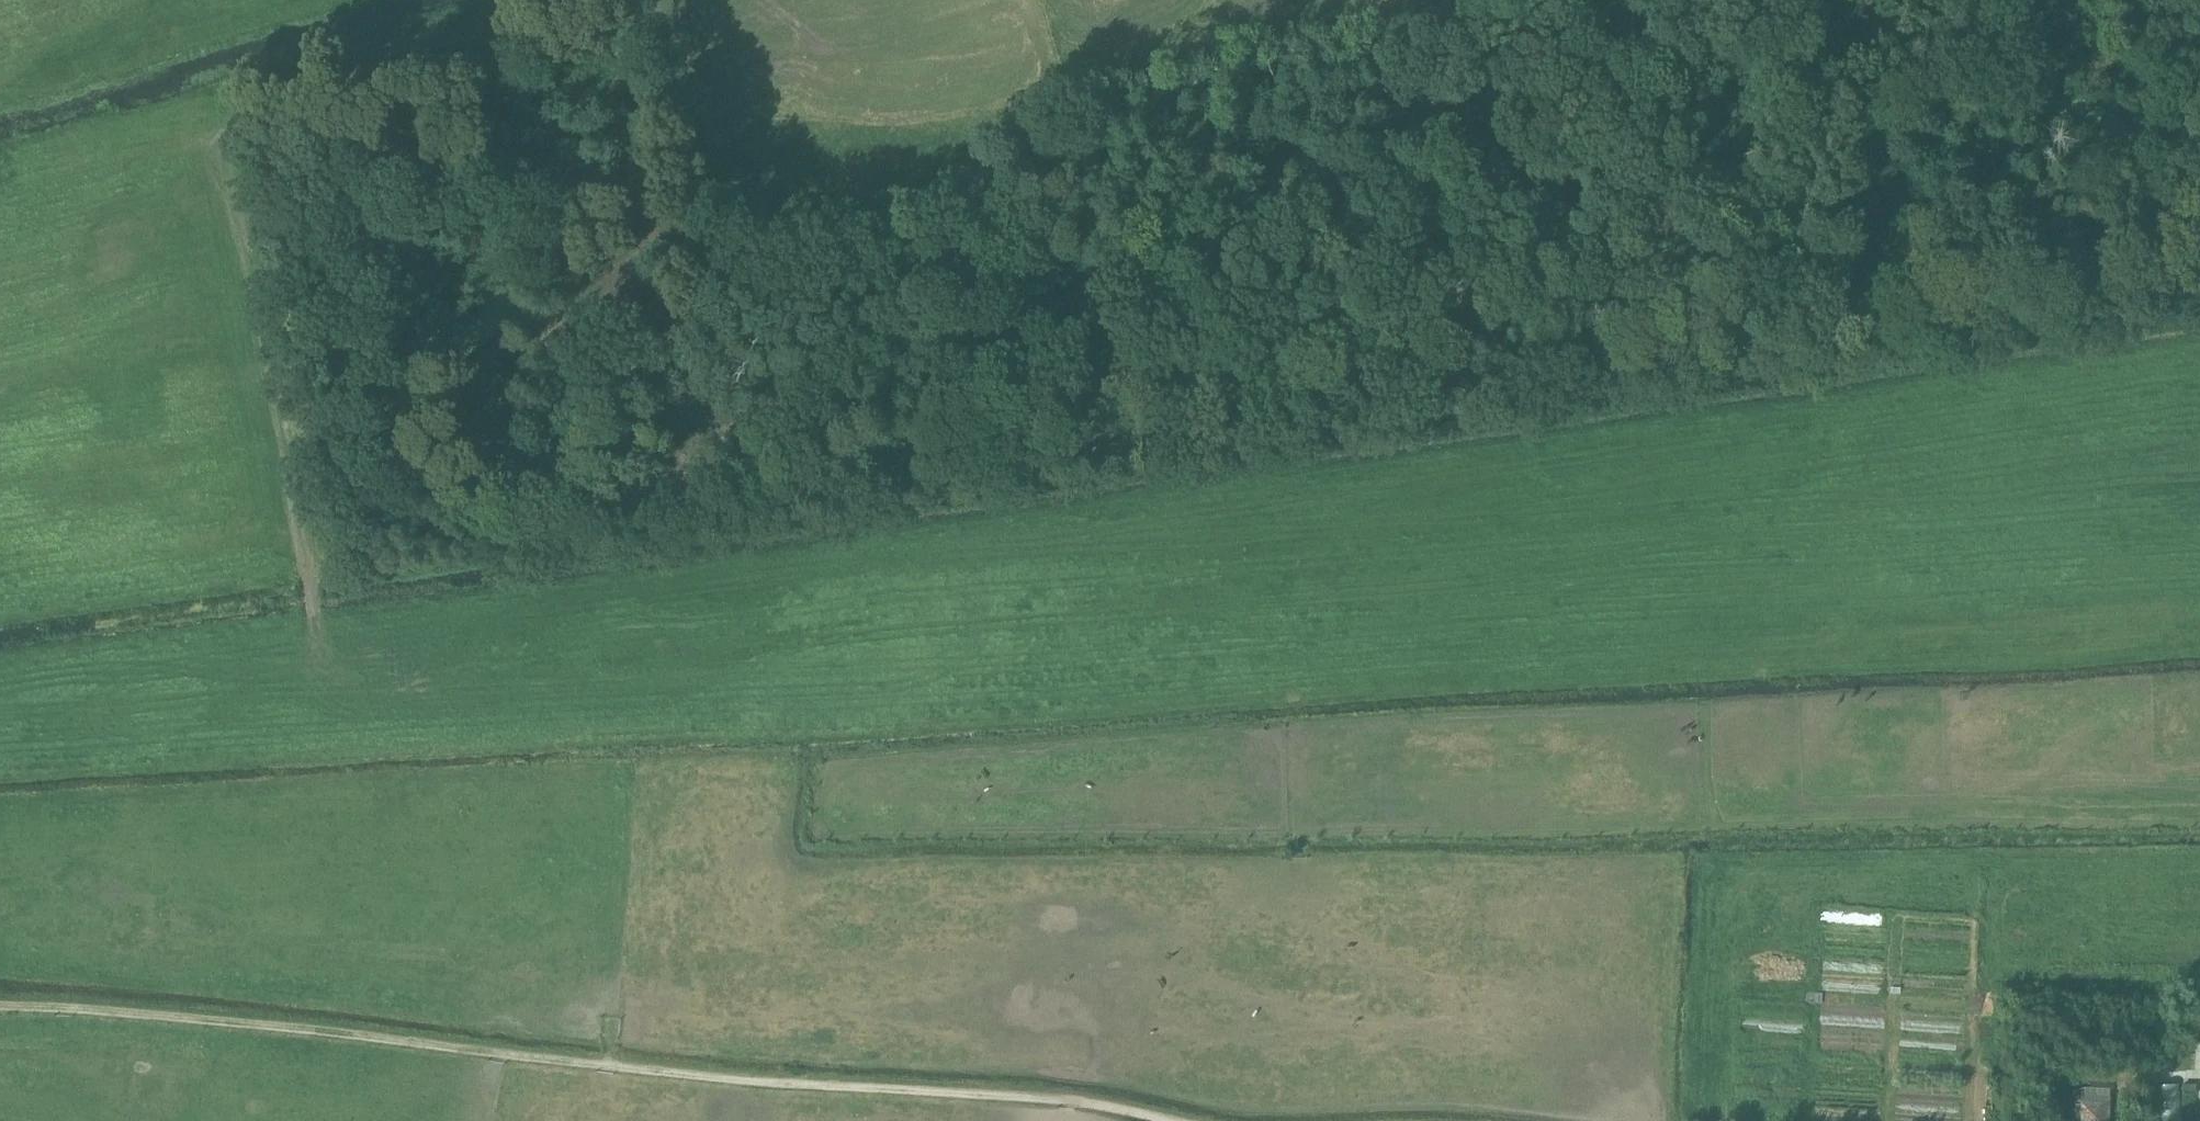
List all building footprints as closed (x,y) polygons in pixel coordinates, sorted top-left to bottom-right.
[(2076,1092),(2074,1120),(2113,1120),(2115,1094),(2076,1092)]
